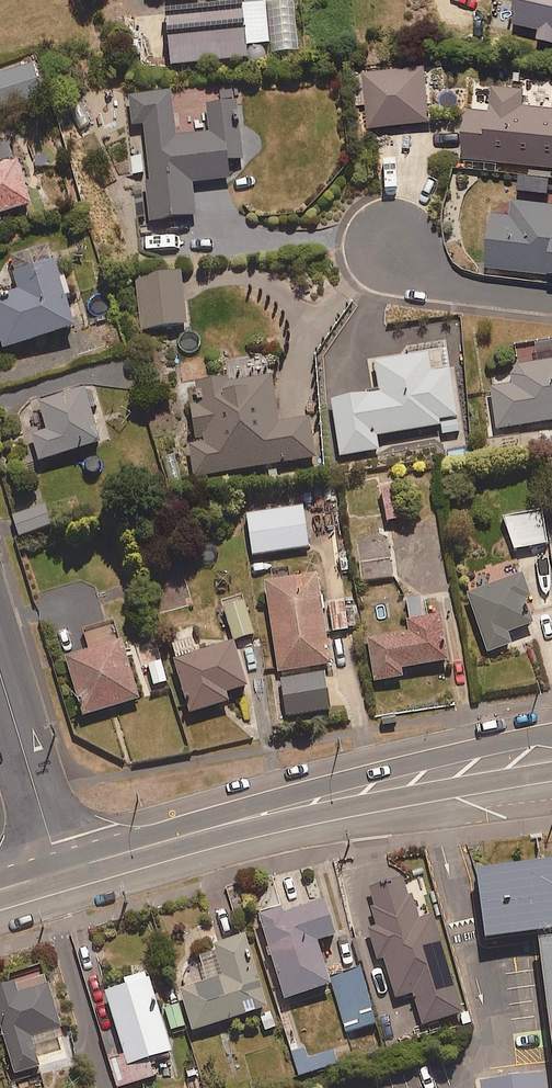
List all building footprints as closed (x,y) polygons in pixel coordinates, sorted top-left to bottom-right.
[(516,27),(541,34),(539,42),(551,46),(551,0),(523,0),(516,27)] [(247,51),(271,49),(272,56),(298,54),(294,5),(268,7),(244,9),(167,15),(172,70),(248,64),(247,51)] [(42,100),(33,70),(0,80),(0,113),(42,100)] [(367,106),(369,131),(432,126),(427,70),(363,75),(365,94),(356,94),(357,107),(367,106)] [(526,93),(494,90),(492,115),(470,113),(465,162),(551,170),(551,112),(525,109),(526,93)] [(148,128),(149,183),(144,183),(146,225),(195,224),(195,188),(229,188),(228,170),(245,170),(243,107),(226,108),(208,108),(208,136),(176,137),(175,95),(142,95),(130,96),(131,128),(143,128),(148,128)] [(130,176),(145,175),(144,155),(128,157),(130,176)] [(0,171),(0,218),(31,209),(19,166),(0,171)] [(515,205),(514,219),(494,218),(488,274),(551,280),(551,208),(515,205)] [(20,284),(0,291),(0,331),(5,346),(78,322),(51,237),(9,250),(20,284)] [(142,329),(188,323),(181,268),(136,273),(142,329)] [(450,365),(432,367),(430,349),(376,357),(380,388),(331,395),(340,454),(379,448),(377,432),(440,423),(441,432),(460,429),(450,365)] [(498,423),(539,418),(551,417),(551,356),(519,361),(503,386),(494,387),(498,423)] [(189,401),(196,440),(187,442),(194,477),(317,455),(309,413),(280,418),(271,366),(228,374),(196,379),(200,400),(189,401)] [(39,457),(101,438),(85,384),(39,398),(47,426),(31,431),(39,457)] [(543,429),(545,445),(551,444),(551,428),(543,429)] [(384,514),(407,511),(402,477),(379,481),(384,514)] [(44,500),(11,513),(19,533),(52,519),(44,500)] [(252,552),(309,544),(303,501),(246,509),(252,552)] [(512,546),(548,540),(543,508),(507,514),(512,546)] [(361,577),(393,573),(386,515),(354,518),(361,577)] [(278,669),(331,661),(318,569),(265,577),(278,669)] [(466,591),(488,652),(514,642),(510,630),(536,621),(526,595),(532,593),(524,570),(466,591)] [(234,636),(255,629),(244,596),(224,602),(234,636)] [(333,629),(348,626),(344,597),(328,599),(333,629)] [(408,628),(367,635),(373,668),(374,678),(404,673),(403,663),(449,655),(442,610),(406,616),(408,628)] [(141,694),(119,617),(81,628),(87,646),(65,652),(82,711),(141,694)] [(226,687),(246,681),(232,633),(198,644),(192,623),(168,630),(190,707),(228,696),(226,687)] [(172,682),(160,640),(138,646),(150,689),(172,682)] [(486,931),(551,923),(551,853),(477,862),(486,931)] [(420,917),(408,875),(353,892),(374,959),(384,956),(396,995),(414,989),(423,1021),(463,1009),(434,913),(420,917)] [(318,936),(337,929),(326,894),(286,907),(285,902),(259,910),(286,995),(332,980),(318,936)] [(193,1026),(268,1002),(245,928),(214,938),(220,957),(192,966),(196,979),(179,984),(193,1026)] [(541,933),(551,1021),(551,931),(541,933)] [(379,1019),(363,962),(336,969),(341,986),(335,988),(347,1028),(379,1019)] [(124,977),(106,984),(125,1050),(128,1059),(149,1054),(172,1047),(167,1029),(161,1006),(150,971),(146,972),(145,967),(140,969),(124,973),(124,977)] [(65,1030),(49,976),(19,985),(18,981),(0,986),(0,1016),(17,1073),(43,1066),(35,1039),(65,1030)] [(185,1024),(179,1001),(161,1006),(167,1029),(185,1024)] [(263,1030),(279,1025),(273,1006),(257,1011),(263,1030)] [(298,1073),(337,1061),(333,1047),(307,1055),(305,1048),(292,1051),(298,1073)] [(125,1050),(107,1056),(116,1086),(155,1072),(149,1054),(128,1059),(125,1050)] [(545,1069),(480,1077),(481,1087),(547,1087),(545,1069)]
